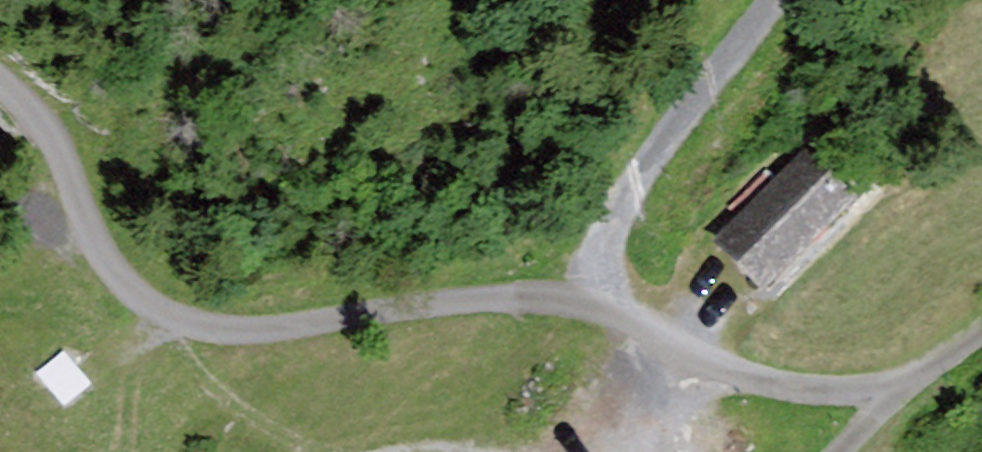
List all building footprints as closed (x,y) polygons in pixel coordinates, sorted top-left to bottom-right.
[(847,201),(797,151),(707,239),(757,290),(847,201)] [(85,387),(54,347),(24,370),(55,410),(85,387)]
